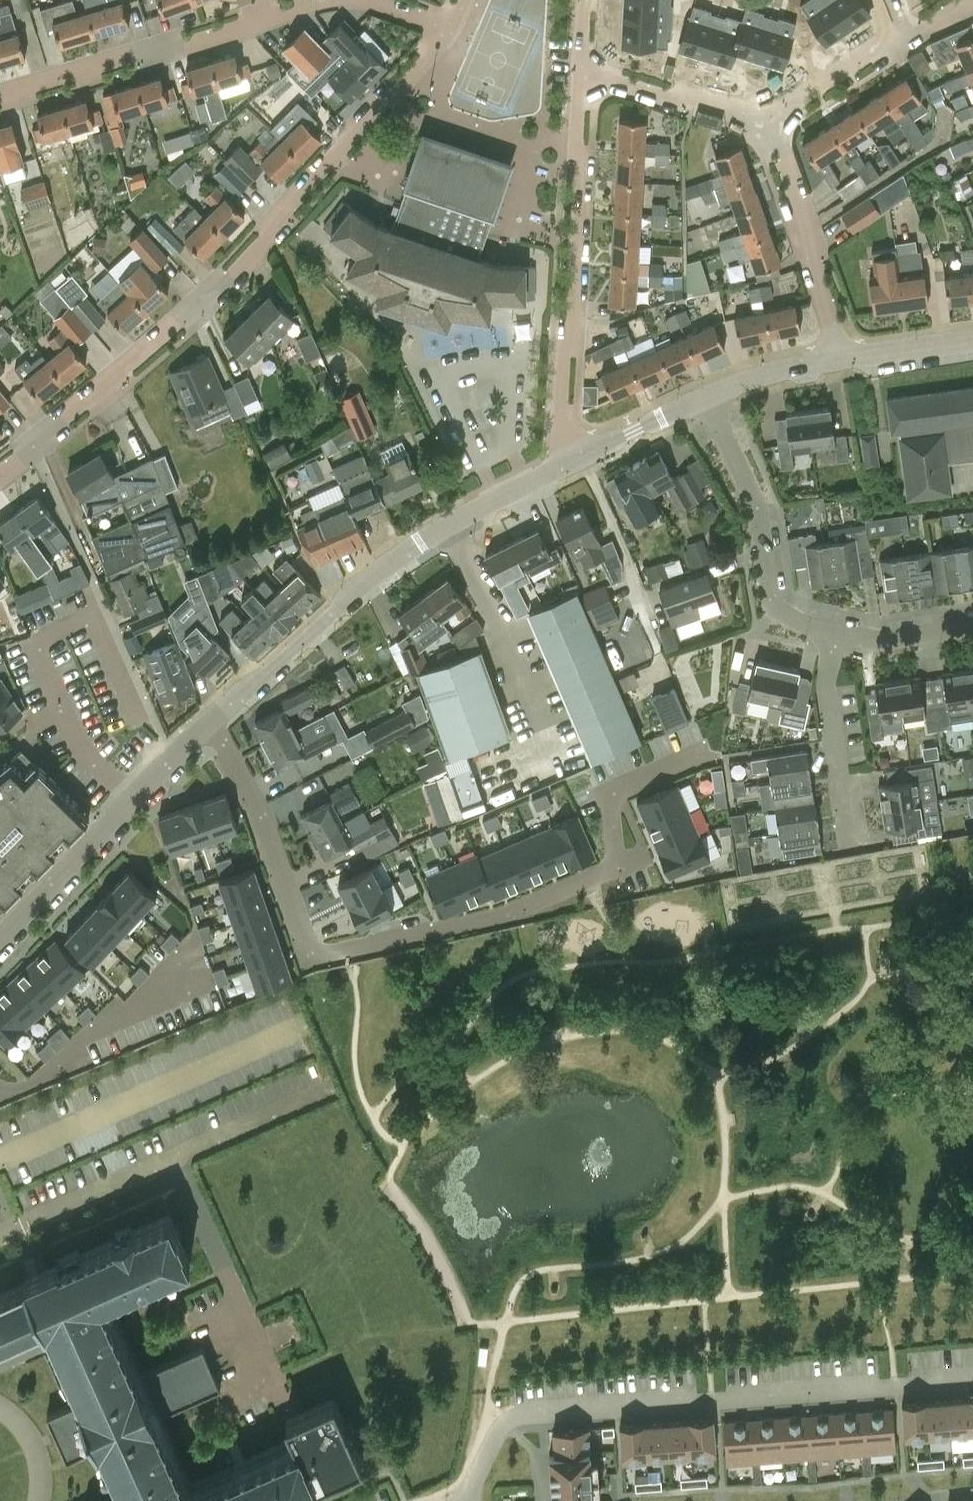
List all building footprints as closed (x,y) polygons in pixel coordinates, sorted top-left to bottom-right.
[(94,35),(87,12),(77,15),(73,0),(70,0),(58,3),(40,9),(48,35),(55,33),(59,46),(94,35)] [(87,12),(94,35),(129,24),(122,1),(121,1),(121,0),(83,0),(87,12)] [(157,1),(162,15),(198,2),(197,0),(149,0),(150,3),(157,1)] [(624,19),(671,22),(672,4),(670,4),(670,0),(625,0),(624,19)] [(800,5),(826,44),(848,29),(828,0),(807,0),(800,5)] [(848,29),(869,14),(860,0),(828,0),(848,29)] [(693,5),(679,50),(704,58),(717,15),(710,13),(711,10),(693,5)] [(742,20),(732,52),(733,52),(757,60),(770,17),(762,15),(763,12),(745,7),(745,8),(741,20),(742,20)] [(18,33),(11,11),(0,14),(0,18),(1,21),(0,21),(0,64),(26,56),(19,33),(18,33)] [(717,15),(704,58),(729,65),(733,52),(732,52),(742,20),(741,20),(726,15),(725,17),(717,15)] [(335,47),(340,52),(369,82),(369,83),(387,66),(363,42),(354,32),(357,30),(344,17),(326,36),(336,46),(335,47)] [(770,17),(757,60),(782,67),(796,22),(778,17),(777,19),(770,17)] [(624,19),(623,45),(667,48),(668,39),(670,39),(671,22),(624,19)] [(930,43),(933,53),(931,54),(937,65),(960,55),(967,72),(972,70),(972,36),(969,38),(965,28),(930,43)] [(304,29),(285,48),(297,61),(287,70),(304,88),(340,52),(335,47),(327,54),(321,48),(304,29)] [(351,100),(369,82),(340,52),(304,88),(312,96),(330,79),(334,83),(332,85),(343,96),(345,94),(351,100)] [(243,79),(242,77),(251,75),(247,62),(238,65),(235,54),(211,62),(219,86),(243,79)] [(184,97),(203,91),(213,121),(228,116),(219,86),(211,62),(185,70),(189,81),(180,84),(184,97)] [(667,63),(663,74),(671,77),(675,65),(667,63)] [(944,81),(949,92),(972,83),(972,86),(972,70),(967,72),(944,81)] [(906,76),(880,93),(900,126),(901,126),(916,150),(933,140),(933,127),(923,133),(914,119),(928,110),(906,76)] [(144,109),(168,101),(177,99),(174,86),(164,89),(161,77),(136,85),(144,109)] [(109,119),(119,117),(144,109),(136,85),(111,92),(111,93),(102,96),(109,119)] [(868,132),(881,124),(887,134),(900,126),(880,93),(854,110),(868,132)] [(85,127),(94,124),(103,121),(99,108),(90,111),(86,100),(62,108),(73,141),(88,136),(85,127)] [(968,104),(956,110),(955,110),(960,121),(972,115),(968,104)] [(74,143),(73,141),(62,108),(37,115),(40,126),(31,129),(35,141),(32,142),(36,155),(74,143)] [(291,131),(282,140),(300,159),(321,138),(291,109),(280,120),(291,131)] [(842,149),(843,148),(859,174),(865,183),(878,174),(869,160),(865,163),(852,143),(868,132),(854,110),(828,127),(842,149)] [(619,137),(618,151),(643,152),(655,153),(668,154),(680,154),(681,133),(668,132),(668,142),(644,141),(645,121),(619,120),(618,137),(619,137)] [(23,163),(25,162),(12,123),(0,126),(0,172),(3,182),(24,176),(23,163)] [(122,124),(110,127),(115,145),(127,141),(122,124)] [(208,138),(204,125),(190,130),(195,143),(208,138)] [(839,181),(826,159),(842,149),(828,127),(802,144),(816,166),(817,165),(831,188),(839,181)] [(190,132),(179,136),(183,148),(194,145),(190,132)] [(279,180),(300,159),(282,140),(275,134),(265,144),(261,140),(250,151),(248,153),(239,144),(223,161),(226,164),(245,182),(247,184),(265,166),(279,180)] [(524,300),(524,299),(535,299),(536,266),(526,266),(526,265),(491,262),(478,258),(493,215),(492,214),(508,164),(425,136),(408,186),(406,186),(392,228),(372,221),(340,198),(321,225),(331,234),(358,253),(345,271),(380,290),(376,303),(447,327),(451,315),(490,318),(491,298),(524,300)] [(950,145),(954,157),(972,149),(972,136),(950,145)] [(901,161),(889,143),(877,145),(892,168),(901,161)] [(715,155),(725,185),(749,176),(745,163),(745,162),(740,147),(715,155)] [(616,165),(615,181),(642,183),(643,152),(618,151),(617,165),(616,165)] [(655,153),(655,164),(668,165),(668,154),(655,153)] [(181,158),(164,175),(175,186),(192,169),(181,158)] [(225,165),(215,176),(236,196),(246,185),(225,165)] [(132,173),(124,172),(131,197),(146,183),(143,170),(132,173)] [(966,173),(949,180),(957,198),(972,191),(972,189),(966,173)] [(859,174),(858,175),(836,189),(842,198),(843,198),(865,183),(859,174)] [(729,195),(735,214),(760,205),(755,189),(754,190),(749,176),(725,185),(726,185),(715,189),(700,193),(707,203),(729,195)] [(698,183),(700,191),(700,193),(715,189),(712,178),(698,183)] [(45,180),(21,187),(28,208),(29,208),(32,215),(51,209),(49,201),(52,200),(45,180)] [(640,213),(642,183),(615,181),(614,198),(615,198),(614,212),(640,213)] [(214,208),(206,217),(224,236),(245,214),(216,186),(204,198),(214,208)] [(842,214),(853,231),(880,214),(868,197),(842,214)] [(653,203),(651,214),(666,215),(666,204),(653,203)] [(735,214),(742,232),(719,240),(720,251),(721,251),(770,234),(765,221),(766,220),(760,205),(735,214)] [(173,228),(184,239),(203,257),(224,236),(206,217),(195,206),(173,228)] [(638,244),(640,213),(614,212),(614,225),(613,225),(612,242),(638,244)] [(664,226),(666,215),(651,214),(652,225),(664,226)] [(185,247),(155,217),(145,228),(175,257),(185,247)] [(168,291),(159,281),(164,277),(156,268),(168,257),(143,229),(130,241),(145,258),(141,262),(140,260),(119,279),(148,310),(168,291)] [(770,234),(721,251),(726,261),(738,257),(740,262),(751,258),(756,272),(781,263),(775,247),(774,247),(770,234)] [(612,258),(611,272),(636,274),(638,244),(612,242),(611,258),(612,258)] [(972,247),(960,249),(962,263),(972,262),(972,249),(972,247)] [(901,309),(909,308),(907,293),(902,293),(896,257),(897,257),(896,248),(872,252),(875,278),(869,279),(874,313),(901,309)] [(909,308),(927,305),(920,253),(897,257),(896,257),(902,293),(907,293),(909,308)] [(686,263),(687,297),(698,294),(711,291),(700,258),(686,263)] [(649,263),(648,275),(663,275),(663,273),(662,263),(649,263)] [(610,286),(609,304),(635,305),(636,285),(661,286),(663,275),(648,275),(636,274),(611,272),(610,286)] [(972,300),(972,273),(944,277),(947,303),(972,300)] [(69,274),(54,288),(71,307),(91,331),(91,332),(107,319),(85,293),(86,292),(69,274)] [(124,331),(148,310),(119,279),(118,280),(114,275),(92,295),(107,312),(124,331)] [(770,284),(759,286),(762,300),(773,298),(770,284)] [(751,302),(762,300),(759,286),(748,289),(751,302)] [(269,294),(247,316),(271,340),(293,318),(269,294)] [(795,305),(764,311),(770,336),(784,333),(784,334),(800,330),(795,305)] [(71,307),(55,321),(74,344),(91,331),(71,307)] [(681,310),(675,312),(680,326),(691,321),(685,309),(681,310)] [(755,339),(770,336),(764,311),(733,318),(739,344),(756,340),(755,339)] [(671,330),(680,326),(675,312),(665,319),(671,330)] [(249,361),(271,340),(247,316),(226,338),(249,361)] [(695,332),(685,336),(696,359),(709,354),(725,348),(714,323),(695,332)] [(57,352),(47,360),(64,380),(86,362),(60,330),(48,341),(57,352)] [(297,339),(306,361),(315,357),(321,370),(314,373),(319,386),(332,380),(312,332),(297,339)] [(629,334),(618,337),(625,351),(635,346),(629,334)] [(685,336),(657,349),(668,373),(683,366),(682,365),(696,359),(685,336)] [(614,356),(625,351),(618,337),(609,343),(614,356)] [(657,349),(629,361),(640,384),(653,379),(668,373),(657,349)] [(335,371),(349,368),(345,351),(331,354),(335,371)] [(15,368),(25,379),(24,380),(40,400),(64,380),(47,360),(42,354),(31,363),(27,358),(15,368)] [(190,414),(196,427),(232,411),(231,410),(221,389),(207,357),(171,373),(190,414)] [(627,390),(640,384),(629,361),(601,374),(611,398),(627,391),(627,390)] [(233,382),(234,384),(243,404),(258,398),(248,375),(233,382)] [(583,385),(583,403),(597,403),(597,385),(583,385)] [(887,399),(891,430),(898,429),(908,498),(951,492),(947,463),(972,459),(972,387),(887,399)] [(11,402),(0,389),(0,411),(11,402)] [(340,398),(351,425),(358,439),(376,431),(359,391),(340,398)] [(830,407),(809,409),(814,449),(835,446),(837,461),(849,460),(846,435),(834,436),(830,407)] [(781,469),(793,467),(791,452),(814,449),(809,409),(786,412),(790,442),(778,444),(781,469)] [(338,448),(358,439),(351,425),(332,437),(338,448)] [(879,465),(874,433),(859,435),(864,467),(879,465)] [(284,441),(263,452),(271,467),(291,456),(284,441)] [(389,472),(375,480),(386,504),(386,505),(402,497),(400,494),(423,484),(408,452),(407,452),(402,441),(381,452),(385,462),(384,463),(389,472)] [(652,491),(665,484),(679,510),(705,495),(689,468),(672,477),(658,452),(646,458),(645,457),(636,462),(652,491)] [(185,543),(184,542),(179,528),(178,525),(170,503),(166,492),(153,459),(153,458),(113,476),(99,453),(67,472),(79,491),(78,492),(87,514),(82,516),(83,519),(122,501),(130,519),(91,538),(107,575),(109,573),(143,558),(145,559),(155,555),(185,543)] [(165,453),(153,459),(166,492),(178,487),(165,453)] [(334,480),(366,470),(361,454),(329,464),(334,480)] [(305,463),(314,482),(325,477),(317,458),(305,463)] [(638,499),(652,491),(636,462),(626,467),(627,469),(615,475),(605,481),(620,508),(625,505),(639,530),(652,523),(638,499)] [(355,518),(386,504),(375,480),(344,495),(344,496),(355,518)] [(311,508),(340,494),(334,482),(305,495),(311,508)] [(61,529),(53,519),(54,518),(38,496),(16,512),(50,554),(57,549),(49,538),(61,529)] [(314,511),(317,519),(335,556),(366,542),(355,518),(344,496),(314,511)] [(576,558),(579,556),(585,567),(606,556),(581,507),(556,519),(576,558)] [(18,544),(39,575),(44,573),(48,582),(55,599),(79,588),(72,574),(59,579),(52,563),(54,561),(50,554),(16,512),(0,524),(0,535),(11,550),(18,544)] [(957,512),(950,513),(951,526),(959,525),(957,512)] [(944,527),(951,526),(950,513),(942,515),(944,527)] [(906,514),(899,515),(901,527),(908,526),(906,514)] [(889,533),(902,532),(901,527),(899,515),(886,517),(889,533)] [(314,566),(335,556),(317,519),(297,528),(314,566)] [(179,528),(184,542),(198,536),(192,523),(191,520),(178,525),(179,528)] [(829,534),(830,542),(836,581),(862,577),(858,549),(869,548),(866,528),(853,530),(829,534)] [(537,529),(511,542),(526,571),(527,571),(529,576),(562,559),(556,547),(548,551),(537,529)] [(830,542),(817,544),(815,533),(787,538),(792,568),(808,565),(811,585),(836,581),(830,542)] [(512,578),(526,571),(511,542),(485,555),(515,615),(528,609),(512,578)] [(711,560),(706,545),(690,551),(691,555),(685,557),(689,568),(711,560)] [(972,586),(972,545),(954,548),(960,588),(972,586)] [(936,591),(960,588),(954,548),(929,552),(936,591)] [(229,562),(238,573),(242,577),(251,568),(259,576),(266,571),(250,552),(229,562)] [(911,595),(936,591),(929,552),(905,556),(911,595)] [(885,599),(911,595),(905,556),(879,560),(885,599)] [(135,585),(131,574),(148,567),(145,559),(143,558),(109,573),(112,580),(111,581),(125,614),(137,609),(140,617),(163,607),(156,589),(148,593),(143,582),(135,585)] [(285,583),(281,587),(303,611),(320,595),(298,571),(286,558),(274,570),(285,583)] [(670,574),(664,560),(644,567),(649,582),(670,574)] [(229,562),(211,569),(218,584),(230,579),(229,577),(238,573),(229,562)] [(70,568),(72,574),(79,588),(90,583),(80,563),(70,568)] [(211,569),(197,575),(206,600),(208,604),(222,595),(218,584),(211,569)] [(715,597),(706,571),(659,588),(673,625),(699,616),(695,604),(715,597)] [(460,619),(471,611),(447,578),(423,597),(439,619),(452,609),(460,619)] [(264,579),(252,590),(286,627),(303,611),(281,587),(276,592),(264,579)] [(48,582),(14,595),(21,614),(55,599),(48,582)] [(597,628),(619,618),(605,585),(582,595),(597,628)] [(254,612),(248,617),(270,641),(286,627),(252,590),(242,600),(254,612)] [(592,762),(641,741),(576,591),(527,613),(592,762)] [(411,630),(397,641),(411,675),(416,672),(429,668),(420,646),(445,627),(439,619),(423,597),(399,614),(411,630)] [(74,599),(65,603),(70,613),(79,609),(74,599)] [(206,600),(176,630),(181,643),(189,652),(185,656),(206,678),(230,655),(210,634),(217,626),(208,604),(206,600)] [(163,607),(140,617),(130,621),(135,634),(169,619),(163,607)] [(220,620),(232,633),(231,633),(253,657),(270,641),(248,617),(244,621),(232,609),(220,620)] [(459,646),(463,656),(481,650),(476,635),(485,629),(476,618),(451,636),(459,646)] [(177,641),(143,654),(161,702),(195,689),(177,641)] [(429,668),(416,672),(447,758),(448,758),(467,812),(491,804),(472,749),(511,735),(481,650),(463,656),(452,660),(429,668)] [(748,699),(769,704),(778,665),(756,660),(749,689),(738,686),(732,711),(744,714),(748,699)] [(334,670),(345,688),(354,683),(344,665),(334,670)] [(782,707),(778,722),(804,728),(810,702),(793,698),(800,670),(778,665),(769,704),(782,707)] [(965,670),(971,709),(972,709),(972,668),(965,670)] [(947,702),(935,704),(939,729),(951,727),(949,712),(971,709),(965,670),(943,673),(947,702)] [(927,731),(939,729),(935,704),(924,706),(919,677),(897,680),(903,720),(925,716),(927,731)] [(22,711),(0,678),(0,717),(3,723),(22,711)] [(882,723),(903,720),(897,680),(875,683),(880,713),(868,714),(872,740),(884,738),(882,723)] [(690,723),(674,686),(651,696),(658,713),(650,717),(656,730),(664,727),(666,733),(690,723)] [(294,729),(287,716),(316,702),(308,687),(278,701),(283,709),(255,724),(265,744),(294,729)] [(417,724),(416,723),(429,717),(420,693),(402,703),(405,709),(365,730),(374,747),(417,724)] [(325,714),(294,730),(294,729),(265,744),(276,764),(304,750),(307,756),(338,740),(325,714)] [(434,742),(425,725),(404,736),(414,753),(434,742)] [(817,736),(816,725),(808,726),(809,737),(817,736)] [(1,904),(2,905),(25,880),(33,871),(34,872),(57,848),(57,847),(65,838),(66,839),(89,816),(22,750),(0,767),(0,905),(1,904)] [(806,750),(751,759),(752,764),(768,761),(771,782),(810,776),(806,750)] [(931,765),(906,769),(908,781),(879,786),(882,808),(921,801),(918,780),(933,777),(931,765)] [(454,791),(447,769),(420,779),(428,801),(454,791)] [(771,782),(775,808),(814,801),(810,776),(771,782)] [(732,780),(733,788),(745,786),(744,778),(732,780)] [(341,821),(338,814),(361,803),(350,782),(327,794),(331,801),(302,816),(313,836),(341,821)] [(647,827),(688,810),(677,784),(636,802),(647,827)] [(746,794),(745,786),(733,788),(734,795),(746,794)] [(724,789),(713,791),(714,799),(726,797),(724,789)] [(203,800),(215,837),(238,829),(225,793),(203,800)] [(546,793),(539,796),(544,807),(551,804),(546,793)] [(539,796),(532,800),(536,811),(544,807),(539,796)] [(726,797),(714,799),(715,807),(727,805),(726,797)] [(942,833),(938,810),(936,799),(921,801),(882,808),(885,830),(915,825),(917,837),(942,833)] [(203,800),(181,808),(193,845),(215,837),(203,800)] [(818,826),(814,801),(775,808),(778,832),(818,826)] [(171,852),(193,845),(181,808),(158,816),(171,852)] [(324,857),(351,842),(356,851),(363,848),(370,862),(401,846),(385,815),(371,822),(364,809),(341,821),(313,836),(324,857)] [(658,852),(699,834),(688,810),(647,827),(658,852)] [(497,814),(490,817),(494,829),(502,825),(497,814)] [(577,815),(551,826),(569,867),(594,856),(577,815)] [(490,817),(482,821),(487,832),(494,829),(490,817)] [(730,825),(718,826),(720,834),(731,833),(730,825)] [(551,826),(527,836),(544,877),(569,867),(551,826)] [(822,851),(818,826),(778,832),(782,857),(822,851)] [(445,828),(437,832),(442,843),(449,840),(445,828)] [(734,831),(735,838),(747,836),(746,829),(734,831)] [(437,832),(430,835),(435,846),(442,843),(437,832)] [(710,860),(699,834),(658,852),(669,878),(710,860)] [(527,836),(502,847),(520,888),(544,877),(527,836)] [(748,844),(747,836),(735,838),(736,846),(748,844)] [(478,857),(494,895),(493,895),(494,898),(520,888),(502,847),(478,857)] [(477,854),(452,865),(469,906),(493,895),(494,895),(478,857),(477,854)] [(226,870),(234,868),(230,857),(223,859),(226,870)] [(226,870),(223,859),(215,862),(219,873),(226,870)] [(452,865),(426,876),(443,916),(469,906),(452,865)] [(254,866),(218,879),(225,901),(262,888),(254,866)] [(408,866),(397,871),(400,878),(411,873),(408,866)] [(194,869),(198,880),(205,878),(201,867),(194,869)] [(371,867),(338,884),(349,905),(382,888),(371,867)] [(129,870),(113,887),(140,913),(156,896),(129,870)] [(411,873),(400,878),(403,886),(415,881),(411,873)] [(113,887),(97,904),(124,930),(140,913),(113,887)] [(225,901),(233,923),(269,910),(262,888),(225,901)] [(382,888),(349,905),(360,926),(393,909),(382,888)] [(190,906),(192,913),(203,909),(201,902),(190,906)] [(108,947),(124,930),(97,904),(81,921),(108,947)] [(241,945),(277,932),(269,910),(233,923),(241,945)] [(92,964),(108,947),(81,921),(65,938),(92,964)] [(209,924),(197,927),(200,935),(211,931),(209,924)] [(211,931),(200,935),(203,942),(214,939),(211,931)] [(166,938),(175,946),(180,940),(171,932),(166,938)] [(285,955),(277,932),(241,945),(248,967),(285,955)] [(175,946),(166,938),(160,943),(169,952),(175,946)] [(55,939),(35,958),(65,991),(85,972),(55,939)] [(285,955),(248,967),(256,989),(292,977),(285,955)] [(15,976),(45,1009),(65,991),(35,958),(15,976)] [(135,971),(143,979),(149,973),(140,965),(135,971)] [(212,971),(215,978),(226,974),(224,967),(212,971)] [(138,985),(143,979),(135,971),(130,977),(138,985)] [(226,974),(215,978),(217,986),(229,982),(226,974)] [(25,1028),(45,1009),(15,976),(0,990),(0,1000),(25,1028)] [(0,1000),(0,1041),(5,1046),(25,1028),(0,1000)] [(88,1005),(82,1010),(90,1019),(96,1014),(88,1005)] [(84,1024),(90,1019),(82,1010),(76,1016),(84,1024)] [(43,1046),(51,1055),(57,1050),(48,1041),(43,1046)] [(51,1055),(43,1046),(37,1052),(45,1060),(51,1055)] [(363,1461),(334,1397),(285,1419),(295,1442),(189,1490),(156,1416),(221,1387),(202,1346),(138,1376),(104,1301),(191,1262),(170,1215),(135,1231),(134,1228),(114,1237),(115,1240),(60,1265),(58,1262),(23,1278),(25,1282),(0,1294),(0,1343),(45,1323),(79,1399),(72,1403),(47,1414),(66,1458),(98,1444),(124,1500),(275,1500),(363,1461)] [(972,1434),(972,1425),(971,1399),(948,1400),(951,1436),(972,1434)] [(948,1400),(925,1402),(928,1438),(951,1436),(948,1400)] [(902,1404),(905,1440),(928,1438),(925,1402),(902,1404)] [(866,1453),(870,1453),(894,1451),(891,1409),(862,1411),(866,1453)] [(838,1455),(862,1453),(866,1453),(862,1411),(835,1413),(838,1455)] [(811,1457),(815,1457),(838,1455),(835,1413),(807,1415),(811,1457)] [(783,1459),(807,1458),(811,1457),(807,1415),(780,1417),(783,1459)] [(756,1462),(760,1461),(783,1459),(780,1417),(752,1419),(756,1462)] [(713,1419),(689,1420),(692,1456),(715,1455),(713,1419)] [(727,1464),(752,1462),(756,1462),(752,1419),(724,1422),(727,1464)] [(666,1422),(669,1458),(692,1456),(689,1420),(666,1422)] [(646,1460),(669,1458),(666,1422),(643,1424),(646,1460)] [(620,1426),(622,1462),(646,1460),(643,1424),(620,1426)] [(614,1426),(602,1427),(602,1435),(614,1434),(614,1426)] [(550,1453),(550,1454),(592,1451),(590,1428),(554,1431),(556,1453),(550,1453)] [(554,1500),(594,1500),(590,1452),(592,1452),(592,1451),(550,1454),(554,1500)] [(870,1453),(866,1453),(862,1453),(863,1464),(871,1463),(870,1453)] [(962,1457),(963,1465),(972,1464),(972,1456),(962,1457)] [(811,1457),(807,1458),(808,1468),(816,1468),(815,1457),(811,1457)] [(931,1467),(944,1466),(943,1458),(930,1459),(931,1467)] [(918,1468),(931,1467),(930,1459),(917,1460),(918,1468)] [(756,1462),(752,1462),(753,1473),(760,1472),(760,1461),(756,1462)] [(871,1474),(871,1463),(863,1464),(864,1475),(871,1474)] [(816,1478),(816,1468),(808,1468),(808,1479),(816,1478)] [(753,1483),(761,1483),(760,1472),(753,1473),(753,1483)] [(694,1486),(707,1485),(706,1477),(693,1478),(694,1486)] [(694,1486),(693,1478),(680,1479),(681,1487),(694,1486)] [(648,1481),(648,1490),(661,1488),(661,1480),(648,1481)] [(648,1481),(635,1483),(635,1491),(648,1490),(648,1481)]
